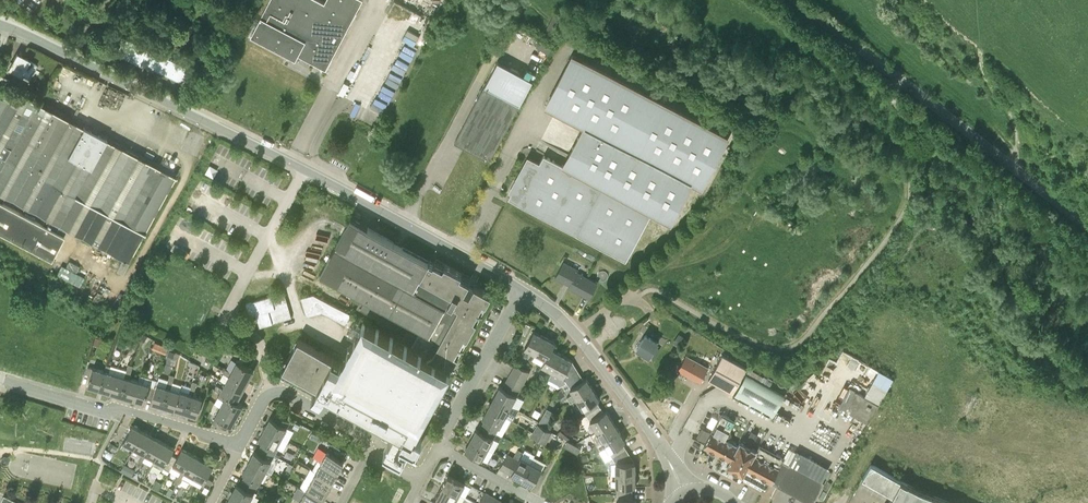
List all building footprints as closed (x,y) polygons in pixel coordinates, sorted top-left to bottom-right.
[(323,0),(269,0),(251,35),(292,56),(298,55),(298,54),(326,68),(362,0),(325,0),(325,1),(323,0)] [(557,13),(549,28),(555,31),(563,16),(557,13)] [(410,29),(406,39),(416,44),(421,34),(410,29)] [(199,74),(120,36),(110,56),(111,56),(113,52),(142,66),(142,67),(144,64),(192,87),(190,91),(191,91),(199,74)] [(407,44),(402,54),(413,60),(419,50),(407,44)] [(28,78),(36,64),(17,53),(9,68),(28,78)] [(508,199),(509,199),(626,261),(651,211),(670,221),(691,182),(701,187),(728,136),(572,55),(546,105),(585,126),(564,165),(544,155),(539,164),(529,159),(508,199)] [(395,68),(406,74),(411,63),(400,58),(395,68)] [(519,103),(520,103),(533,79),(498,60),(455,143),(489,160),(519,103)] [(389,82),(401,85),(404,75),(392,72),(389,82)] [(129,261),(176,176),(106,138),(107,138),(83,126),(14,89),(8,101),(0,97),(0,233),(52,260),(64,235),(67,230),(124,259),(118,270),(123,273),(129,261)] [(380,97),(374,106),(384,113),(390,104),(380,97)] [(351,218),(349,222),(342,234),(341,234),(320,273),(362,296),(357,306),(375,316),(377,312),(408,329),(402,340),(432,356),(458,306),(448,299),(446,304),(414,287),(428,261),(351,218)] [(433,263),(428,261),(414,287),(446,304),(448,299),(458,306),(432,356),(450,366),(452,362),(453,363),(463,346),(464,346),(465,345),(463,344),(481,311),(483,312),(483,311),(482,310),(491,293),(475,284),(474,286),(468,283),(471,278),(436,258),(433,263)] [(69,261),(66,266),(77,272),(79,266),(69,261)] [(562,261),(560,267),(555,276),(570,283),(569,287),(591,297),(598,281),(576,272),(578,268),(562,261)] [(272,295),(273,301),(286,298),(284,291),(272,295)] [(301,297),(303,304),(311,302),(316,300),(314,293),(301,297)] [(315,314),(322,312),(322,298),(314,293),(316,300),(311,302),(315,314)] [(269,309),(275,307),(273,301),(272,295),(265,297),(269,309)] [(265,297),(259,299),(262,311),(269,309),(265,297)] [(275,307),(281,305),(288,303),(286,298),(273,301),(275,307)] [(334,304),(322,298),(322,312),(328,315),(334,304)] [(256,313),(262,311),(259,299),(252,301),(256,313)] [(256,314),(256,313),(252,301),(246,303),(250,316),(256,314)] [(307,316),(315,314),(311,302),(303,304),(307,316)] [(285,319),(292,317),(288,303),(281,305),(285,319)] [(328,315),(334,318),(340,307),(334,304),(328,315)] [(279,321),(285,319),(281,305),(275,307),(279,321)] [(269,309),(271,316),(273,322),(279,321),(275,307),(269,309)] [(345,310),(340,307),(334,318),(340,321),(345,310)] [(271,316),(269,309),(262,311),(256,313),(256,314),(258,319),(271,316)] [(345,324),(351,313),(345,310),(340,321),(345,324)] [(258,319),(260,326),(273,322),(271,316),(258,319)] [(432,356),(402,340),(364,320),(341,362),(298,338),(283,367),(317,386),(312,396),(320,401),(326,390),(388,424),(381,437),(389,441),(385,449),(402,458),(404,454),(414,459),(428,433),(418,428),(451,367),(450,366),(432,356)] [(524,323),(519,331),(525,334),(530,326),(524,323)] [(133,328),(126,324),(124,328),(128,330),(127,332),(130,334),(133,328)] [(140,338),(142,333),(135,329),(133,334),(140,338)] [(534,330),(525,347),(535,353),(545,336),(534,330)] [(678,347),(685,336),(680,332),(673,343),(678,347)] [(637,348),(649,356),(658,342),(646,335),(637,348)] [(100,347),(102,339),(95,336),(94,344),(100,347)] [(535,353),(545,359),(551,348),(552,349),(555,342),(545,336),(535,353)] [(228,341),(225,347),(230,350),(233,344),(228,341)] [(154,342),(152,349),(160,352),(165,354),(168,347),(163,345),(154,342)] [(553,371),(562,354),(552,349),(551,348),(545,359),(542,364),(553,371)] [(567,382),(581,374),(572,360),(573,360),(562,354),(553,371),(554,371),(551,377),(563,384),(567,382)] [(722,354),(709,379),(733,392),(747,367),(722,354)] [(237,361),(231,371),(248,380),(254,370),(242,363),(245,357),(241,355),(238,361),(237,361)] [(678,370),(687,375),(700,382),(708,367),(687,355),(678,370)] [(110,392),(122,395),(131,364),(128,363),(126,369),(118,367),(110,392)] [(516,363),(512,370),(527,378),(530,372),(516,363)] [(106,364),(104,370),(104,371),(99,388),(110,392),(118,367),(111,365),(106,364)] [(122,395),(133,398),(139,381),(138,380),(129,378),(133,365),(131,364),(122,395)] [(87,385),(99,388),(104,371),(104,370),(92,367),(92,368),(88,367),(86,373),(91,374),(87,385)] [(231,371),(225,368),(223,372),(229,375),(225,382),(242,391),(248,380),(231,371)] [(512,370),(509,375),(524,383),(527,378),(512,370)] [(152,402),(163,405),(172,374),(170,373),(166,386),(157,383),(158,380),(155,379),(150,397),(153,398),(152,402)] [(773,416),(784,395),(746,373),(735,394),(773,416)] [(163,405),(175,408),(180,390),(171,388),(175,375),(172,374),(163,405)] [(581,374),(567,382),(577,398),(593,388),(587,378),(584,379),(581,374)] [(146,396),(150,397),(155,379),(140,375),(138,380),(139,381),(133,398),(145,402),(146,396)] [(509,375),(506,381),(520,389),(521,389),(524,383),(509,375)] [(175,408),(186,412),(195,381),(193,380),(191,387),(182,384),(180,390),(175,408)] [(197,382),(195,381),(186,412),(198,415),(203,397),(194,394),(197,382)] [(500,385),(495,395),(512,405),(520,389),(506,381),(503,387),(500,385)] [(214,389),(237,401),(242,391),(226,382),(223,388),(217,385),(214,389)] [(806,383),(796,402),(806,408),(817,388),(806,383)] [(867,421),(877,403),(856,390),(856,389),(850,386),(839,405),(845,408),(867,421)] [(577,398),(587,414),(600,406),(597,400),(599,399),(593,388),(577,398)] [(243,404),(220,392),(218,396),(224,399),(220,406),(237,415),(243,404)] [(495,396),(489,406),(506,415),(506,416),(513,419),(518,409),(511,406),(512,405),(495,396)] [(237,415),(220,406),(215,416),(216,416),(212,423),(217,425),(219,419),(231,426),(237,415)] [(497,432),(506,416),(506,415),(489,406),(483,417),(485,419),(483,424),(497,432)] [(587,414),(597,430),(613,420),(606,410),(604,412),(600,406),(587,414)] [(547,426),(554,412),(547,408),(539,422),(547,426)] [(265,428),(282,437),(290,421),(276,413),(273,419),(270,417),(265,428)] [(784,459),(758,445),(756,449),(740,440),(738,445),(722,437),(732,418),(722,413),(712,431),(704,445),(710,448),(710,449),(715,451),(720,454),(725,457),(725,456),(730,459),(727,464),(732,467),(738,471),(738,470),(743,473),(746,468),(751,471),(756,474),(756,473),(761,476),(761,477),(766,479),(772,482),(773,480),(778,483),(777,485),(810,502),(813,502),(825,481),(784,459)] [(596,444),(603,440),(619,430),(613,420),(597,430),(590,434),(596,444)] [(477,428),(471,439),(488,448),(494,451),(500,441),(494,438),(497,432),(483,424),(479,430),(477,428)] [(536,428),(549,436),(552,431),(539,424),(536,428)] [(143,431),(132,425),(120,447),(124,449),(127,443),(134,447),(143,431)] [(264,441),(261,447),(275,455),(278,448),(283,451),(289,441),(281,437),(282,437),(265,428),(259,439),(264,441)] [(549,436),(536,428),(535,431),(532,435),(546,443),(549,436)] [(603,440),(613,456),(626,447),(623,442),(625,441),(619,430),(603,440)] [(135,459),(137,460),(135,463),(138,465),(153,436),(143,431),(134,447),(131,454),(135,456),(135,459)] [(153,436),(138,465),(140,466),(146,454),(155,459),(164,442),(153,436)] [(465,450),(482,459),(488,448),(471,439),(465,450)] [(564,446),(578,454),(581,447),(567,440),(564,446)] [(115,452),(118,446),(111,442),(108,448),(115,452)] [(155,459),(152,464),(163,469),(164,467),(167,468),(174,455),(171,453),(174,448),(164,442),(155,459)] [(326,452),(321,461),(339,471),(344,460),(342,459),(346,452),(328,442),(323,450),(326,452)] [(255,451),(249,461),(266,471),(272,474),(277,464),(272,460),(275,455),(261,447),(258,452),(255,451)] [(616,461),(616,474),(635,474),(635,462),(626,447),(613,456),(616,461)] [(175,481),(177,482),(192,453),(182,448),(177,456),(174,455),(167,468),(170,470),(173,464),(181,469),(175,481)] [(514,456),(506,470),(522,479),(531,462),(521,456),(524,451),(518,448),(514,456)] [(202,459),(192,453),(177,482),(179,483),(186,471),(194,475),(202,459)] [(514,456),(507,453),(500,467),(506,470),(514,456)] [(581,462),(588,461),(587,454),(580,455),(581,462)] [(0,460),(1,463),(4,464),(7,464),(9,462),(9,459),(10,459),(8,455),(7,456),(4,456),(1,457),(0,460)] [(203,459),(194,476),(205,482),(205,481),(211,484),(213,480),(207,477),(213,465),(203,459)] [(246,474),(243,479),(257,487),(266,471),(249,461),(243,472),(246,474)] [(339,471),(321,461),(316,471),(334,480),(339,471)] [(531,462),(522,479),(533,485),(542,468),(531,462)] [(862,478),(892,495),(888,502),(954,502),(921,491),(871,462),(862,478)] [(132,475),(135,469),(125,463),(122,470),(132,475)] [(311,480),(328,490),(334,480),(316,471),(311,480)] [(465,483),(448,474),(442,485),(459,494),(465,483)] [(616,474),(617,493),(633,493),(632,486),(636,486),(635,474),(616,474)] [(162,482),(156,479),(152,486),(158,490),(162,482)] [(231,494),(247,502),(257,502),(259,498),(256,496),(258,492),(255,491),(257,487),(243,479),(240,485),(237,483),(231,494)] [(323,500),(328,490),(311,480),(305,491),(323,500)] [(442,485),(437,495),(451,502),(454,502),(459,494),(442,485)] [(210,489),(205,486),(202,491),(208,494),(210,489)] [(300,500),(305,502),(321,502),(323,500),(305,491),(300,500)] [(490,494),(485,491),(479,502),(485,502),(490,494)] [(617,502),(636,502),(636,500),(633,500),(633,493),(617,493),(617,502)] [(231,494),(226,502),(247,502),(231,494)] [(496,497),(490,494),(486,502),(493,502),(496,497)]
